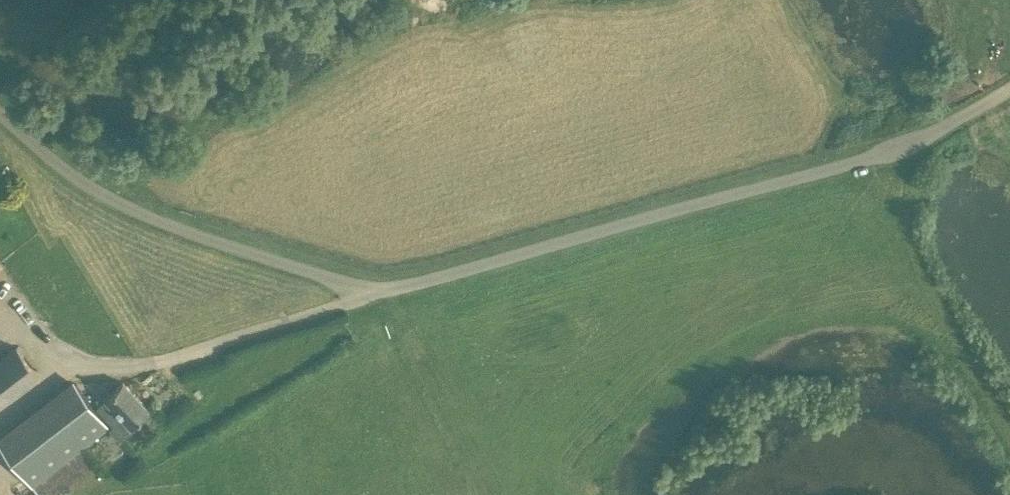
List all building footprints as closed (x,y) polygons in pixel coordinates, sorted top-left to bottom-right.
[(16,346),(0,358),(0,402),(38,373),(16,346)] [(73,378),(0,432),(0,442),(40,494),(50,494),(93,463),(81,447),(109,426),(73,378)] [(132,424),(149,408),(122,380),(104,397),(105,397),(96,406),(113,424),(108,427),(120,440),(135,427),(132,424)]
